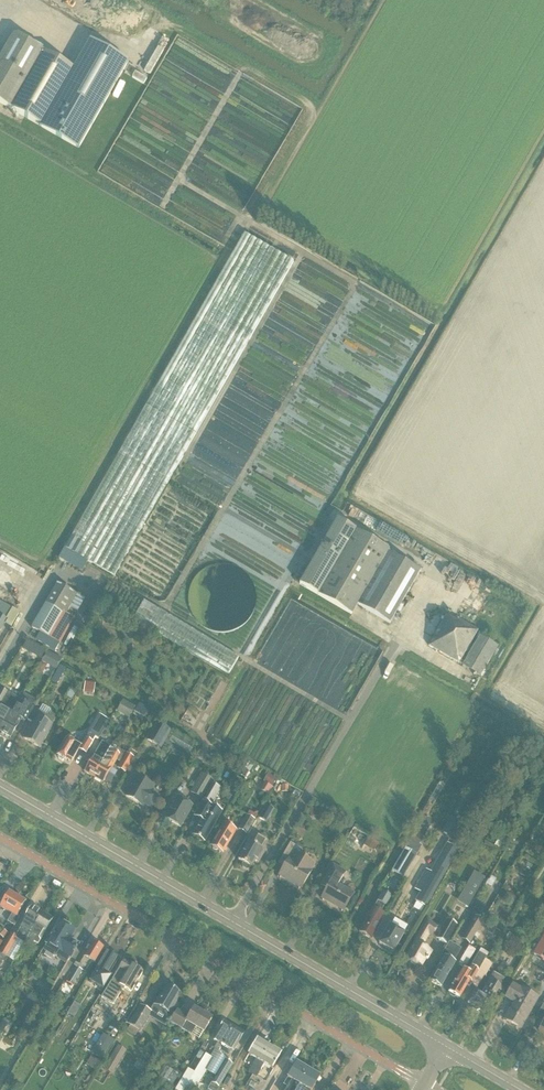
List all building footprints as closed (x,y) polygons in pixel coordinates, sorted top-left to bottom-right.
[(11,108),(40,125),(39,127),(78,150),(129,62),(90,39),(73,68),(43,51),(14,34),(0,58),(0,102),(11,108)] [(147,71),(143,77),(155,85),(159,78),(147,71)] [(66,548),(115,576),(293,262),(244,234),(66,548)] [(389,550),(355,531),(356,529),(337,519),(299,584),(318,595),(352,615),(358,604),(391,623),(421,571),(388,552),(389,550)] [(58,558),(65,562),(69,555),(62,551),(58,558)] [(446,554),(443,559),(457,567),(460,562),(446,554)] [(58,582),(32,627),(41,632),(60,644),(75,618),(67,613),(78,594),(58,582)] [(94,616),(99,601),(88,597),(83,611),(94,616)] [(13,608),(0,600),(0,630),(2,630),(7,622),(12,625),(20,612),(13,608)] [(228,677),(239,657),(144,601),(133,621),(228,677)] [(473,626),(457,617),(456,618),(448,614),(448,615),(447,615),(429,645),(459,663),(478,630),(473,626)] [(56,651),(60,644),(41,632),(36,640),(56,651)] [(481,676),(498,646),(481,635),(463,665),(481,676)] [(28,639),(23,648),(33,653),(38,645),(28,639)] [(48,651),(42,661),(55,669),(61,658),(48,651)] [(66,669),(61,666),(54,677),(60,680),(66,669)] [(31,696),(35,688),(28,685),(24,693),(31,696)] [(19,698),(2,688),(0,692),(0,704),(1,705),(0,707),(0,731),(2,732),(5,727),(3,726),(7,719),(7,718),(8,716),(11,718),(21,699),(19,698)] [(27,718),(34,706),(21,699),(11,718),(8,716),(7,718),(7,719),(3,726),(5,727),(2,732),(11,737),(21,719),(24,721),(27,717),(27,718)] [(123,700),(116,711),(128,718),(131,712),(134,707),(135,707),(123,700)] [(149,709),(140,704),(135,712),(144,718),(149,709)] [(53,724),(45,720),(48,715),(34,707),(27,720),(33,723),(24,738),(40,747),(53,724)] [(191,717),(202,724),(206,717),(196,710),(191,717)] [(132,714),(127,722),(131,724),(136,716),(135,716),(132,714)] [(161,749),(172,731),(156,722),(146,740),(161,749)] [(80,749),(87,753),(93,742),(96,737),(99,739),(103,732),(94,727),(90,734),(89,733),(82,745),(68,737),(58,755),(59,757),(59,758),(63,761),(65,760),(67,761),(67,759),(72,762),(80,749)] [(177,735),(173,742),(199,754),(203,746),(177,735)] [(17,754),(24,741),(18,738),(11,751),(17,754)] [(126,771),(132,761),(133,761),(135,758),(120,749),(121,748),(120,745),(115,742),(111,749),(109,752),(94,777),(104,782),(118,760),(118,761),(120,762),(123,762),(119,768),(126,771)] [(94,777),(109,752),(104,749),(98,758),(94,755),(85,771),(94,777)] [(204,799),(209,790),(214,780),(202,773),(191,792),(204,799)] [(263,774),(260,778),(268,783),(271,779),(263,774)] [(151,808),(159,795),(152,791),(155,786),(138,776),(127,796),(142,805),(144,803),(151,808)] [(234,783),(235,786),(240,789),(244,782),(237,778),(234,783)] [(218,795),(211,791),(209,790),(204,799),(205,800),(204,803),(203,802),(196,813),(204,818),(194,835),(205,842),(222,813),(211,807),(218,795)] [(181,827),(193,805),(179,797),(166,818),(181,827)] [(275,809),(267,804),(259,818),(267,823),(275,809)] [(464,818),(470,822),(474,814),(469,811),(464,818)] [(255,819),(247,814),(239,829),(247,834),(255,819)] [(451,816),(442,832),(448,836),(458,820),(451,816)] [(420,844),(426,834),(431,825),(429,825),(431,822),(422,817),(416,828),(412,835),(413,836),(406,848),(392,871),(404,877),(422,846),(420,844)] [(224,853),(237,830),(225,823),(212,845),(213,845),(214,848),(216,850),(219,850),(224,853)] [(258,862),(266,850),(262,848),(266,840),(258,835),(254,843),(250,841),(247,847),(239,860),(251,867),(255,861),(258,862)] [(369,837),(365,844),(375,849),(379,843),(369,837)] [(498,840),(495,846),(501,849),(504,843),(498,840)] [(301,887),(315,863),(299,853),(302,849),(291,843),(282,858),(289,862),(281,875),(301,887)] [(421,892),(416,901),(427,908),(460,849),(448,843),(431,871),(427,869),(415,889),(421,892)] [(344,910),(354,892),(338,882),(344,872),(334,866),(325,880),(332,885),(324,898),(344,910)] [(470,880),(466,888),(476,894),(481,886),(470,880)] [(372,939),(386,915),(381,912),(385,905),(386,905),(392,896),(384,891),(379,899),(360,932),(372,939)] [(20,917),(17,915),(25,902),(10,892),(1,908),(12,914),(8,921),(15,926),(20,917)] [(0,951),(0,962),(5,961),(18,939),(25,943),(26,941),(30,934),(43,913),(33,907),(19,928),(21,928),(16,936),(11,933),(0,951)] [(30,934),(26,941),(32,945),(34,941),(38,943),(40,939),(53,919),(43,913),(30,934)] [(475,916),(462,939),(470,944),(475,937),(478,932),(484,921),(475,916)] [(447,919),(437,938),(447,944),(458,925),(447,919)] [(418,943),(408,960),(419,966),(424,958),(428,960),(433,951),(422,945),(429,934),(435,924),(427,920),(418,934),(414,940),(418,943)] [(60,950),(71,957),(79,944),(72,940),(71,937),(75,931),(60,922),(48,943),(49,944),(45,950),(54,956),(57,955),(60,950)] [(404,934),(390,926),(379,944),(394,952),(404,934)] [(0,934),(0,935),(4,938),(8,934),(4,930),(0,934)] [(534,954),(543,960),(543,937),(534,954)] [(441,987),(451,970),(456,963),(454,962),(462,948),(450,941),(442,955),(445,957),(441,964),(431,981),(441,987)] [(92,962),(96,964),(105,949),(93,943),(84,957),(80,964),(81,965),(87,969),(92,962)] [(469,946),(464,955),(459,964),(465,968),(476,950),(469,946)] [(102,984),(103,982),(119,957),(108,951),(97,969),(102,972),(98,979),(97,981),(86,999),(92,1003),(103,985),(102,984)] [(460,974),(449,992),(450,993),(450,995),(454,998),(456,996),(457,996),(460,998),(468,985),(470,986),(473,982),(473,981),(479,971),(485,961),(485,962),(488,958),(479,952),(465,977),(460,974)] [(522,959),(513,962),(516,969),(524,966),(522,959)] [(125,989),(131,992),(143,972),(124,960),(119,968),(120,968),(102,997),(114,1004),(123,990),(124,990),(125,989)] [(485,961),(479,971),(485,975),(486,975),(492,965),(485,962),(485,961)] [(83,971),(76,967),(65,985),(72,990),(83,971)] [(476,989),(468,1003),(484,1012),(491,998),(493,999),(495,995),(496,995),(499,989),(504,992),(506,988),(501,985),(505,980),(506,978),(505,978),(494,972),(484,988),(485,988),(483,993),(476,989)] [(15,979),(9,990),(15,994),(22,983),(15,979)] [(521,1028),(539,997),(522,987),(521,987),(514,983),(506,997),(515,1002),(505,1019),(521,1028)] [(159,1010),(169,1016),(181,994),(167,985),(155,1005),(160,1008),(159,1010)] [(75,1003),(68,1014),(74,1017),(81,1006),(75,1003)] [(536,1018),(543,1023),(539,1031),(543,1034),(543,1004),(536,1018)] [(153,1012),(140,1005),(129,1024),(131,1025),(128,1031),(136,1035),(140,1030),(141,1031),(153,1012)] [(196,1028),(204,1033),(213,1018),(195,1008),(190,1016),(178,1009),(170,1022),(192,1035),(196,1028)] [(9,1023),(4,1020),(0,1026),(0,1035),(1,1036),(9,1023)] [(123,1025),(114,1020),(107,1032),(116,1037),(123,1025)] [(220,1052),(235,1026),(226,1021),(213,1040),(218,1043),(214,1049),(220,1052)] [(219,1054),(229,1059),(245,1032),(235,1026),(220,1052),(219,1054)] [(253,1074),(270,1047),(258,1040),(249,1055),(256,1059),(249,1072),(253,1074)] [(118,1046),(104,1070),(113,1075),(127,1051),(118,1046)] [(265,1065),(272,1069),(281,1054),(270,1047),(253,1074),(258,1077),(265,1065)] [(179,1084),(188,1089),(196,1089),(214,1058),(206,1054),(195,1072),(189,1069),(179,1084)] [(92,1055),(87,1064),(97,1070),(102,1062),(92,1055)] [(212,1083),(219,1088),(233,1064),(226,1060),(212,1083)] [(309,1070),(297,1063),(288,1078),(292,1081),(286,1089),(297,1089),(309,1070)] [(320,1077),(309,1070),(297,1089),(313,1089),(320,1077)]
